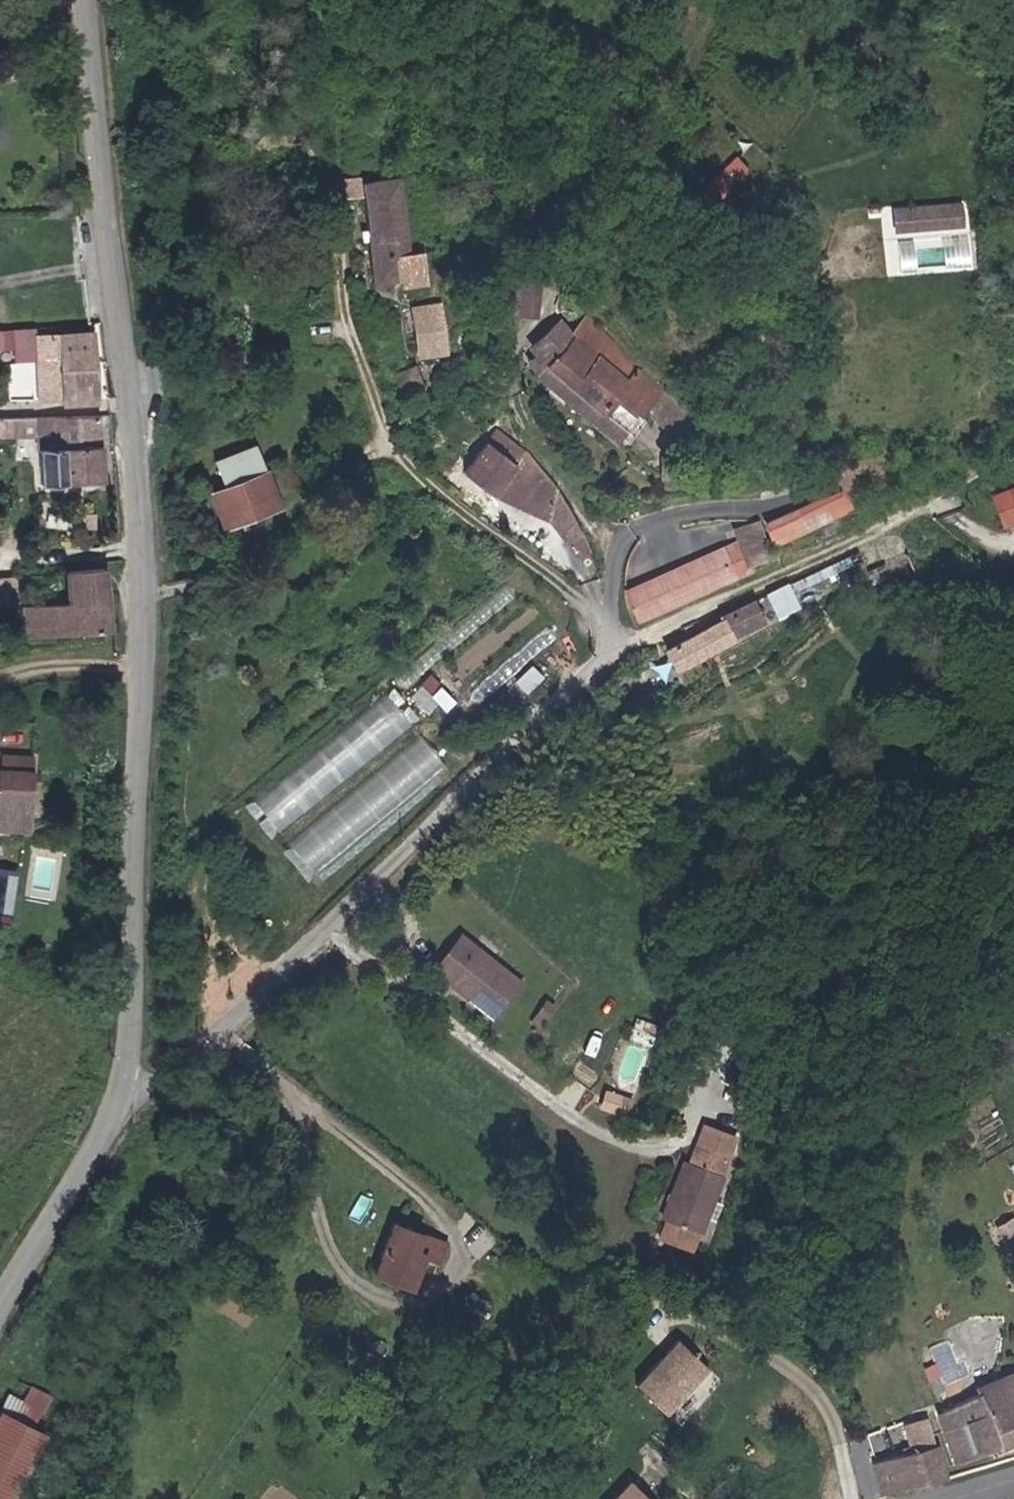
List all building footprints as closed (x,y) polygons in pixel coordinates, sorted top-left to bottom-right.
[(734,153),(699,183),(708,193),(743,164),(734,153)] [(408,173),(364,177),(373,288),(431,285),(430,248),(415,244),(408,173)] [(927,205),(928,222),(960,219),(959,202),(927,205)] [(898,224),(928,222),(927,205),(897,207),(898,224)] [(958,232),(897,237),(900,268),(960,264),(958,232)] [(509,273),(506,310),(530,312),(534,276),(509,273)] [(431,309),(406,312),(412,357),(437,354),(431,309)] [(568,327),(536,366),(607,429),(615,420),(616,422),(629,407),(636,398),(650,381),(628,364),(600,328),(584,309),(568,327)] [(527,359),(536,366),(568,327),(553,315),(529,344),(535,349),(527,359)] [(0,331),(0,348),(14,347),(14,330),(0,331)] [(57,402),(96,400),(92,331),(38,334),(42,399),(57,398),(57,402)] [(418,363),(394,373),(401,393),(424,383),(418,363)] [(650,381),(636,398),(669,426),(683,408),(650,381)] [(629,407),(616,422),(625,429),(638,414),(629,407)] [(97,413),(0,418),(0,437),(37,435),(40,486),(100,483),(97,413)] [(495,425),(462,467),(487,489),(550,515),(562,539),(569,534),(579,527),(553,482),(495,425)] [(223,480),(268,466),(259,438),(214,452),(223,480)] [(890,476),(882,445),(834,457),(841,484),(841,488),(890,476)] [(656,454),(656,469),(675,469),(675,454),(656,454)] [(281,510),(268,466),(223,480),(211,484),(224,527),(281,510)] [(841,484),(786,507),(793,524),(846,501),(841,488),(841,484)] [(1013,517),(1013,484),(990,493),(999,522),(1013,517)] [(793,524),(786,507),(761,518),(769,534),(793,524)] [(739,539),(748,560),(766,552),(752,520),(734,528),(739,539)] [(573,542),(583,536),(579,527),(569,534),(573,542)] [(637,617),(751,567),(748,560),(739,539),(625,589),(637,617)] [(25,603),(28,638),(109,631),(103,566),(69,569),(72,599),(25,603)] [(721,618),(669,647),(680,670),(737,641),(736,637),(764,623),(760,614),(767,611),(764,604),(757,607),(754,598),(720,615),(721,618)] [(279,827),(416,724),(393,694),(256,796),(279,827)] [(424,735),(291,841),(317,872),(449,767),(424,735)] [(34,756),(4,756),(4,827),(34,828),(34,808),(31,807),(31,785),(34,785),(34,756)] [(18,866),(0,864),(0,908),(15,909),(18,866)] [(526,981),(464,934),(435,971),(497,1018),(526,981)] [(736,1161),(702,1147),(696,1161),(692,1159),(668,1216),(707,1232),(731,1175),(730,1174),(736,1161)] [(701,1246),(707,1232),(668,1216),(662,1230),(701,1246)] [(445,1262),(451,1244),(394,1224),(376,1274),(413,1287),(424,1254),(445,1262)] [(669,1417),(712,1372),(682,1343),(639,1388),(669,1417)] [(977,1389),(980,1396),(938,1411),(958,1465),(1013,1444),(1013,1376),(977,1389)] [(47,1434),(36,1429),(53,1394),(17,1378),(0,1415),(0,1498),(3,1498),(16,1498),(47,1434)] [(875,1456),(907,1448),(900,1421),(868,1430),(875,1456)] [(883,1492),(942,1478),(934,1446),(875,1460),(883,1492)] [(636,1481),(620,1498),(656,1498),(636,1481)]
